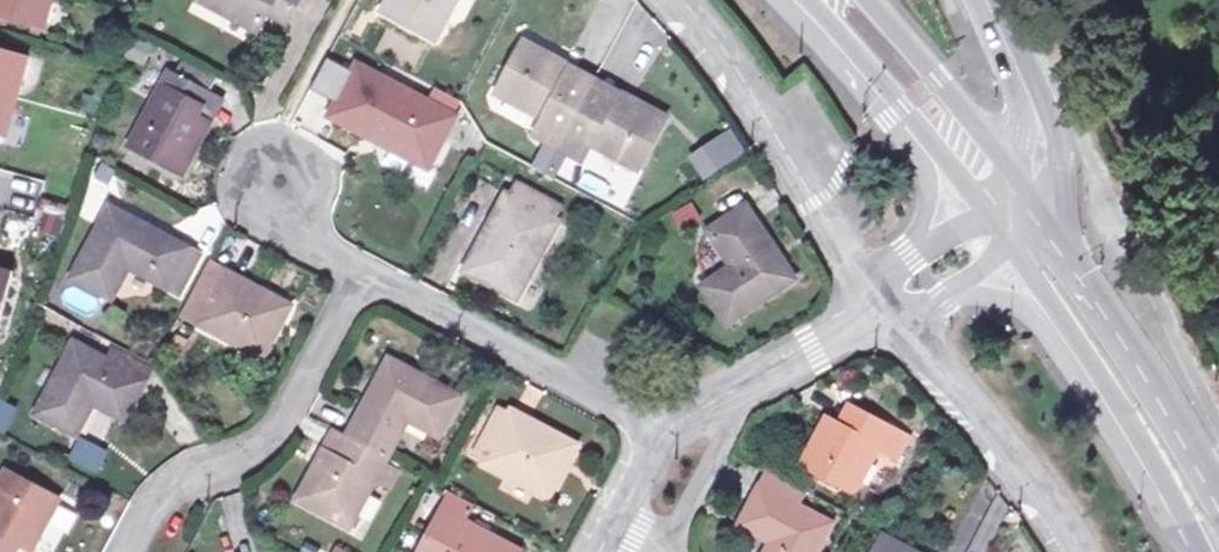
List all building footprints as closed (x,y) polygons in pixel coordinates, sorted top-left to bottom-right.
[(49,23),(54,0),(0,0),(0,7),(49,23)] [(251,14),(258,0),(225,0),(251,14)] [(436,28),(452,0),(386,0),(436,28)] [(535,131),(557,145),(587,99),(563,87),(575,63),(520,34),(494,87),(543,114),(535,131)] [(3,128),(25,49),(0,42),(0,127),(3,128)] [(403,145),(407,138),(432,152),(456,107),(380,66),(376,72),(329,47),(312,78),(338,92),(331,105),(403,145)] [(191,95),(204,72),(168,52),(129,128),(178,155),(206,103),(191,95)] [(563,87),(587,99),(601,77),(575,63),(563,87)] [(191,95),(206,103),(219,79),(204,72),(191,95)] [(601,108),(613,84),(601,77),(587,99),(601,108)] [(587,99),(557,145),(579,157),(590,140),(635,165),(662,113),(613,84),(601,108),(587,99)] [(723,156),(738,144),(728,131),(712,142),(723,156)] [(469,266),(521,296),(564,218),(558,215),(565,201),(524,180),(518,192),(510,187),(469,266)] [(117,194),(78,264),(114,284),(133,253),(181,282),(202,244),(117,194)] [(744,197),(708,220),(734,260),(703,279),(724,313),(790,271),(744,197)] [(289,294),(209,252),(190,286),(197,289),(187,307),(261,347),(289,294)] [(8,264),(0,262),(0,294),(8,264)] [(94,390),(122,406),(155,355),(112,332),(105,347),(76,331),(36,401),(74,424),(94,390)] [(365,440),(392,454),(409,418),(442,436),(463,394),(393,356),(353,433),(365,440)] [(855,436),(870,410),(856,402),(841,429),(855,436)] [(855,436),(841,429),(823,418),(795,471),(850,501),(881,445),(897,453),(909,430),(870,410),(855,436)] [(490,462),(552,495),(579,445),(518,412),(514,420),(499,412),(480,449),(493,456),(490,462)] [(353,459),(365,440),(353,433),(339,426),(330,444),(353,459)] [(406,460),(392,454),(365,440),(353,459),(330,444),(301,495),(354,524),(382,470),(395,479),(406,460)] [(16,536),(28,542),(58,489),(8,461),(0,475),(0,551),(8,551),(16,536)] [(822,532),(787,511),(795,502),(761,483),(733,531),(765,551),(812,551),(822,532)] [(523,548),(450,509),(427,551),(521,551),(523,548)] [(330,551),(349,551),(335,544),(330,551)]
